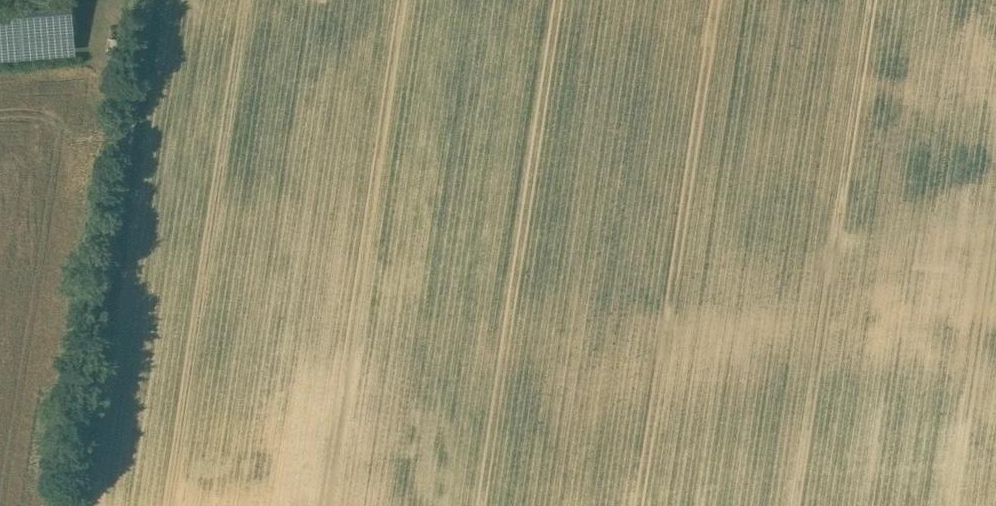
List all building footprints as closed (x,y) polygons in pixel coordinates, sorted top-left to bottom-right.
[(0,16),(0,56),(73,50),(68,11),(0,16)]
